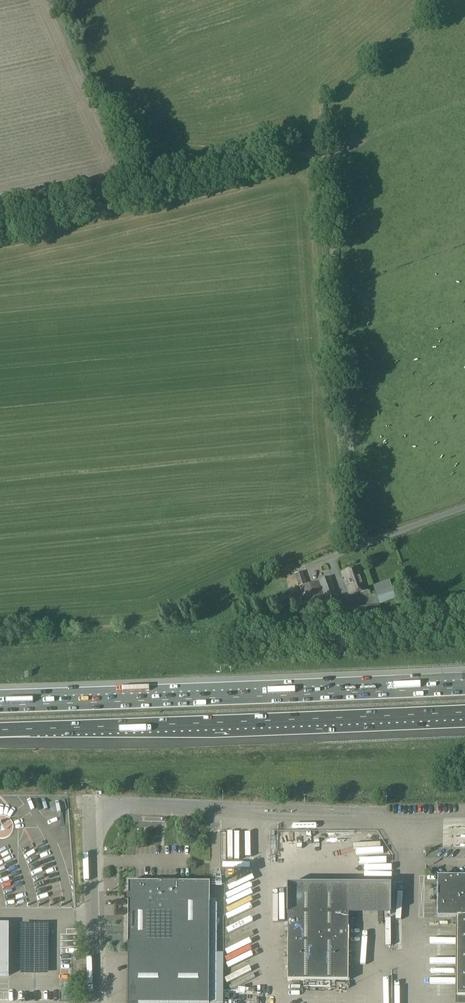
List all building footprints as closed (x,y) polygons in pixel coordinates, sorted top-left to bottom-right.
[(360,567),(342,573),(350,595),(368,589),(360,567)] [(307,584),(302,571),(295,574),(299,586),(308,612),(327,605),(328,609),(341,604),(331,576),(306,585),(306,584),(307,584)] [(375,592),(379,604),(397,598),(393,586),(375,592)] [(294,603),(291,594),(279,599),(283,608),(294,603)] [(392,853),(368,830),(358,840),(349,831),(344,836),(339,831),(335,836),(333,834),(328,839),(348,858),(353,853),(358,858),(363,853),(372,862),(382,852),(388,857),(392,853)] [(338,858),(342,854),(323,834),(319,838),(338,858)] [(331,855),(312,835),(308,838),(327,858),(331,855)] [(438,917),(456,917),(456,925),(456,935),(456,1002),(464,1002),(464,876),(438,876),(438,917)] [(125,895),(125,900),(129,901),(128,1002),(209,1002),(210,883),(129,882),(129,894),(125,895)] [(288,884),(288,980),(349,980),(349,885),(288,884)] [(9,975),(9,955),(0,955),(0,975),(9,975)] [(437,980),(437,994),(448,994),(448,980),(437,980)]
